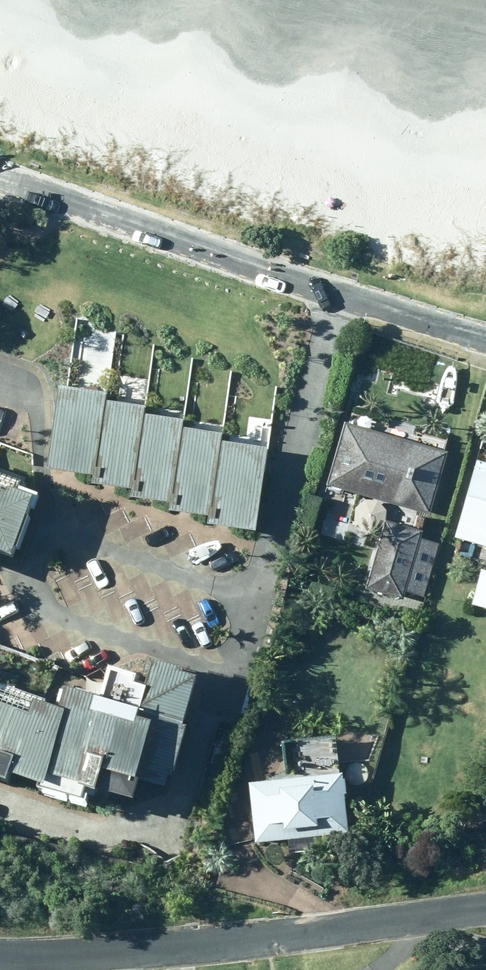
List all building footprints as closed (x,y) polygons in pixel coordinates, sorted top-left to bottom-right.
[(95,487),(105,413),(105,405),(61,400),(50,482),(95,487)] [(134,502),(144,426),(144,418),(105,413),(95,487),(94,497),(134,502)] [(266,422),(257,424),(252,431),(253,439),(260,444),(269,443),(274,436),(272,428),(266,422)] [(174,514),(183,439),(184,431),(144,426),(134,502),(133,509),(174,514)] [(339,429),(319,501),(365,515),(370,496),(429,513),(443,462),(426,456),(426,454),(339,429)] [(211,529),(220,453),(222,444),(183,439),(174,514),(172,524),(211,529)] [(220,453),(211,529),(210,537),(259,543),(269,460),(220,453)] [(472,459),(451,539),(485,548),(485,462),(472,459)] [(13,562),(34,503),(8,494),(6,500),(0,497),(0,558),(13,562)] [(421,538),(384,529),(368,596),(405,605),(406,598),(422,602),(436,547),(420,543),(421,538)] [(469,604),(485,609),(485,571),(479,569),(469,604)] [(191,736),(186,735),(201,686),(184,681),(185,678),(152,667),(145,690),(117,682),(108,709),(72,698),(65,717),(43,710),(44,708),(0,694),(0,791),(1,786),(13,789),(15,784),(42,792),(40,799),(89,815),(94,799),(100,801),(101,798),(139,809),(145,791),(167,797),(171,785),(176,786),(191,736)] [(318,836),(346,833),(339,774),(247,785),(254,843),(285,839),(287,851),(320,848),(318,836)]
